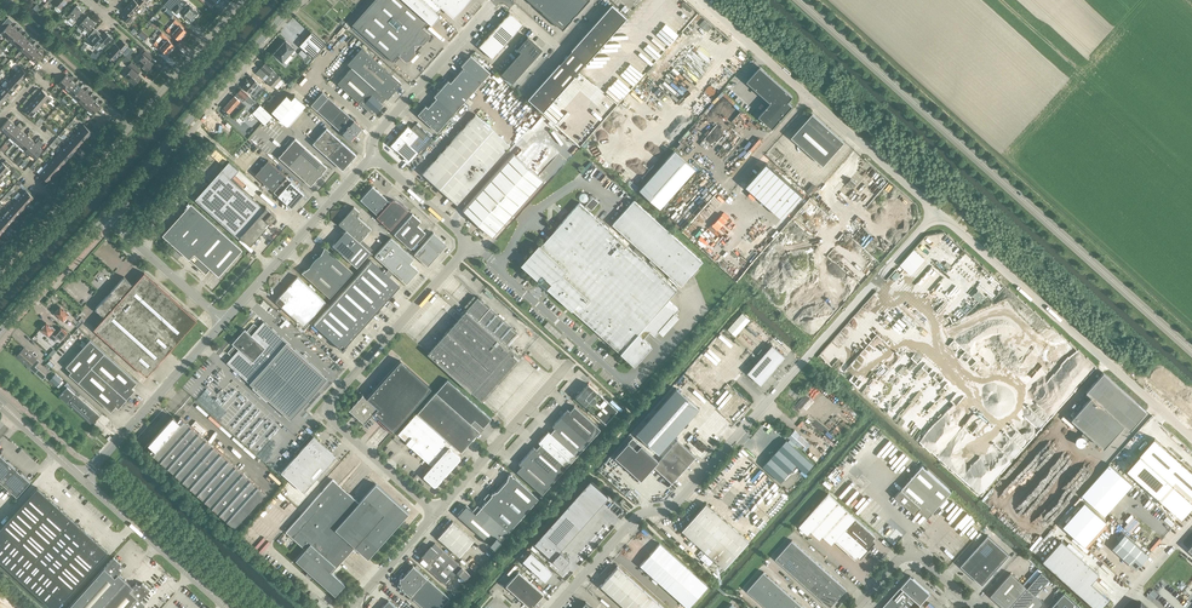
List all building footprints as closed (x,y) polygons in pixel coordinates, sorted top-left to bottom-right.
[(55,4),(54,5),(56,6),(55,7),(55,8),(55,9),(58,12),(59,12),(61,12),(63,9),(62,7),(68,0),(48,0),(48,1),(51,4),(53,2),(55,4)] [(140,0),(135,0),(133,0),(129,4),(137,12),(140,8),(142,11),(145,8),(147,6),(140,0)] [(187,3),(182,8),(178,4),(182,1),(181,0),(169,0),(164,5),(172,12),(173,10),(177,14),(179,12),(190,22),(198,13),(187,3)] [(393,60),(398,54),(405,60),(409,60),(417,51),(417,48),(419,46),(422,46),(430,36),(430,33),(423,27),(428,20),(406,0),(373,0),(352,24),(393,60)] [(428,20),(431,23),(440,14),(437,11),(442,5),(445,8),(452,14),(465,0),(406,0),(428,20)] [(562,29),(588,0),(530,0),(562,29)] [(137,12),(129,4),(124,10),(125,11),(121,16),(130,25),(137,17),(134,14),(135,14),(137,12)] [(67,16),(69,18),(67,20),(73,25),(78,19),(76,18),(82,11),(80,9),(81,8),(77,5),(73,9),(71,7),(63,15),(66,17),(67,16)] [(543,111),(625,18),(611,5),(582,38),(528,98),(543,111)] [(170,18),(174,14),(167,8),(163,12),(170,18)] [(509,12),(492,31),(479,46),(493,58),(523,24),(509,12)] [(87,32),(95,23),(87,16),(84,19),(81,17),(75,24),(82,30),(83,28),(87,32)] [(1,25),(0,26),(0,34),(1,35),(3,34),(4,34),(7,36),(14,28),(13,27),(11,25),(14,22),(8,17),(1,25)] [(708,31),(713,25),(704,18),(700,24),(708,31)] [(174,22),(174,23),(172,26),(184,36),(188,32),(185,29),(186,29),(176,20),(174,22)] [(14,28),(7,36),(11,40),(19,32),(18,31),(15,28),(18,25),(16,24),(13,27),(14,28)] [(180,41),(184,36),(172,26),(176,30),(174,32),(169,27),(167,30),(177,39),(177,38),(180,41)] [(19,32),(11,40),(16,45),(24,36),(23,35),(20,33),(23,30),(21,28),(18,31),(19,32)] [(89,41),(93,45),(105,31),(102,34),(96,28),(88,37),(91,39),(89,41)] [(105,31),(93,45),(97,48),(99,46),(102,49),(112,37),(105,31)] [(312,31),(299,45),(313,57),(325,44),(312,31)] [(24,36),(16,45),(21,49),(29,41),(28,40),(25,37),(28,34),(26,32),(23,35),(24,36)] [(339,39),(345,43),(350,37),(344,32),(339,39)] [(166,41),(163,43),(160,40),(170,50),(174,45),(172,43),(173,42),(163,33),(160,36),(166,41)] [(527,36),(517,48),(520,51),(501,73),(512,82),(513,81),(541,49),(529,39),(530,38),(527,36)] [(29,41),(21,49),(26,53),(34,45),(33,44),(30,41),(32,38),(30,37),(28,40),(29,41)] [(125,55),(131,49),(128,46),(128,45),(122,40),(117,46),(116,44),(107,54),(115,60),(122,52),(125,55)] [(170,50),(160,40),(158,43),(156,41),(154,43),(163,52),(164,52),(166,54),(170,50)] [(294,48),(285,40),(273,54),(282,62),(283,61),(287,64),(293,57),(290,54),(294,48)] [(34,45),(26,53),(31,58),(39,49),(38,48),(35,46),(37,43),(35,41),(33,44),(34,45)] [(39,49),(31,58),(36,62),(44,54),(40,50),(42,47),(40,45),(38,48),(39,49)] [(347,63),(351,67),(337,82),(368,110),(369,109),(373,109),(376,111),(383,103),(378,100),(383,95),(386,97),(387,96),(390,96),(401,83),(361,47),(347,63)] [(747,54),(740,48),(729,59),(736,65),(747,54)] [(299,52),(304,57),(307,53),(302,49),(299,52)] [(150,60),(153,57),(146,50),(142,54),(144,55),(137,62),(147,71),(153,63),(150,60)] [(437,131),(443,125),(490,72),(471,55),(461,65),(464,67),(450,82),(448,80),(434,96),(436,98),(428,107),(426,105),(418,114),(437,131)] [(135,84),(141,77),(138,74),(141,70),(132,62),(128,66),(132,69),(129,72),(129,71),(128,72),(128,73),(125,76),(135,84)] [(256,73),(263,78),(266,74),(268,75),(265,79),(268,82),(268,83),(273,88),(282,78),(273,70),(274,70),(265,63),(256,73)] [(21,67),(17,72),(24,78),(28,73),(21,67)] [(792,96),(759,67),(747,81),(771,102),(759,115),(773,128),(793,105),(788,101),(792,96)] [(17,72),(12,77),(19,83),(24,78),(17,72)] [(66,74),(59,83),(64,87),(72,79),(73,80),(75,77),(73,75),(70,78),(66,74)] [(12,77),(8,82),(15,88),(19,83),(12,77)] [(254,95),(262,86),(252,77),(244,86),(251,93),(254,95)] [(72,79),(64,87),(69,92),(76,83),(77,84),(80,81),(78,79),(75,82),(73,80),(72,79)] [(8,82),(3,87),(11,93),(15,88),(8,82)] [(76,83),(69,92),(74,96),(81,87),(82,88),(85,85),(83,84),(80,86),(77,84),(76,83)] [(713,95),(716,89),(708,85),(705,91),(713,95)] [(0,90),(0,92),(6,98),(11,93),(3,87),(0,90)] [(81,87),(74,96),(78,100),(86,92),(87,93),(90,90),(88,88),(85,91),(82,88),(81,87)] [(254,100),(241,88),(236,94),(243,100),(245,98),(251,104),(254,100)] [(42,89),(37,94),(45,101),(49,96),(42,89)] [(362,126),(354,119),(355,118),(352,116),(351,117),(322,91),(311,105),(350,139),(362,126)] [(750,116),(722,91),(707,107),(735,132),(750,116)] [(86,92),(78,100),(83,105),(91,96),(92,97),(95,94),(93,92),(90,95),(87,93),(86,92)] [(566,93),(560,100),(565,105),(572,99),(566,93)] [(45,101),(37,94),(33,99),(40,106),(45,101)] [(287,126),(305,105),(295,96),(291,100),(286,95),(272,112),(287,126)] [(91,96),(83,105),(88,109),(96,100),(97,101),(100,99),(97,97),(95,100),(92,97),(91,96)] [(229,112),(240,101),(235,96),(224,107),(229,112)] [(40,106),(33,99),(29,104),(36,110),(40,106)] [(96,100),(88,109),(93,114),(101,105),(102,106),(104,103),(102,101),(100,104),(97,101),(96,100)] [(36,110),(29,104),(24,109),(31,116),(36,110)] [(273,116),(260,104),(253,112),(265,124),(273,116)] [(476,114),(440,154),(422,174),(457,205),(502,154),(510,144),(476,114)] [(812,114),(792,137),(823,165),(844,142),(812,114)] [(1,127),(6,132),(13,123),(8,119),(1,127)] [(13,123),(6,132),(11,136),(18,128),(13,123)] [(408,125),(399,135),(418,153),(431,138),(414,123),(410,127),(408,125)] [(84,124),(79,129),(88,137),(92,132),(84,124)] [(18,128),(11,136),(16,141),(23,132),(18,128)] [(356,155),(326,128),(313,143),(325,154),(327,156),(340,168),(346,167),(356,155)] [(88,137),(79,129),(75,134),(83,142),(88,137)] [(23,132),(16,141),(20,145),(28,136),(23,132)] [(75,134),(70,139),(79,147),(83,142),(75,134)] [(418,153),(399,135),(390,145),(410,162),(418,153)] [(711,144),(711,136),(703,135),(703,143),(711,144)] [(28,136),(20,145),(25,149),(33,141),(28,136)] [(750,147),(752,150),(763,140),(760,137),(750,147)] [(70,139),(66,144),(75,152),(79,147),(70,139)] [(296,139),(282,154),(279,156),(311,185),(327,167),(296,139)] [(33,141),(25,149),(30,154),(33,151),(38,145),(33,141)] [(5,142),(0,148),(4,151),(9,145),(5,142)] [(66,144),(62,149),(70,156),(75,152),(66,144)] [(38,145),(33,151),(30,154),(35,158),(43,150),(38,145)] [(62,149),(57,154),(66,161),(70,156),(62,149)] [(695,169),(674,150),(639,189),(660,208),(695,169)] [(513,153),(462,210),(492,236),(543,180),(513,153)] [(57,154),(53,159),(61,166),(66,161),(57,154)] [(21,155),(16,160),(22,166),(27,161),(21,155)] [(61,166),(53,159),(49,163),(57,171),(61,166)] [(3,162),(2,161),(0,164),(0,168),(5,173),(9,168),(14,172),(17,169),(6,160),(3,162)] [(255,174),(273,190),(274,191),(287,176),(268,160),(255,174)] [(214,177),(195,199),(211,213),(238,237),(241,235),(250,244),(270,221),(272,223),(276,218),(274,217),(276,215),(266,206),(264,208),(231,178),(238,169),(229,161),(214,177)] [(49,163),(44,168),(53,176),(57,171),(49,163)] [(767,163),(747,185),(783,217),(803,195),(767,163)] [(48,181),(53,176),(44,168),(40,173),(48,181)] [(305,192),(300,188),(295,183),(287,176),(274,191),(292,207),(305,192)] [(852,188),(856,183),(851,178),(846,183),(852,188)] [(807,189),(811,194),(818,186),(813,182),(807,189)] [(360,199),(363,202),(377,215),(376,217),(390,230),(407,210),(399,203),(395,201),(394,200),(393,200),(392,201),(391,201),(390,202),(389,202),(372,187),(360,199)] [(25,189),(21,194),(29,202),(34,197),(25,189)] [(584,189),(577,197),(592,209),(598,201),(584,189)] [(669,217),(685,227),(694,212),(698,214),(711,193),(709,192),(706,197),(702,195),(698,202),(696,201),(691,210),(687,207),(683,214),(674,209),(669,217)] [(21,194),(16,199),(25,207),(29,202),(21,194)] [(16,199),(12,204),(21,212),(25,207),(16,199)] [(677,289),(640,257),(644,253),(680,285),(689,276),(690,278),(693,275),(691,273),(703,261),(634,199),(612,224),(636,246),(633,250),(579,202),(523,266),(537,279),(538,282),(541,282),(547,287),(571,309),(620,353),(634,365),(651,345),(643,338),(649,331),(654,335),(678,308),(668,299),(677,289)] [(187,257),(215,225),(191,203),(162,235),(187,257)] [(12,204),(8,209),(16,217),(21,212),(12,204)] [(354,207),(341,220),(339,223),(370,251),(371,251),(370,251),(373,249),(362,239),(371,229),(356,215),(359,211),(354,207)] [(8,209),(3,214),(12,221),(16,217),(8,209)] [(0,218),(0,220),(7,226),(12,221),(3,214),(0,218)] [(411,249),(425,233),(417,225),(421,221),(412,214),(394,234),(411,249)] [(370,251),(339,223),(346,230),(332,245),(342,253),(357,267),(370,251)] [(215,225),(187,257),(206,273),(211,268),(219,276),(242,249),(215,225)] [(754,231),(749,238),(762,247),(767,240),(754,231)] [(939,238),(950,247),(956,241),(945,231),(939,238)] [(427,267),(447,245),(433,233),(414,255),(427,267)] [(391,237),(375,255),(406,283),(419,270),(410,262),(414,257),(391,237)] [(330,297),(353,271),(338,258),(325,246),(323,250),(320,254),(309,267),(307,269),(302,272),(330,297)] [(925,258),(914,248),(900,264),(911,274),(925,258)] [(314,324),(335,343),(342,350),(399,286),(371,261),(314,324)] [(197,319),(158,284),(144,272),(134,284),(124,276),(95,308),(105,317),(94,328),(108,340),(106,341),(111,345),(112,344),(147,375),(197,319)] [(304,326),(326,302),(297,277),(276,300),(304,326)] [(477,297),(466,309),(427,353),(482,401),(521,358),(506,345),(517,333),(477,297)] [(67,316),(79,327),(85,320),(82,317),(78,321),(70,314),(67,311),(66,312),(61,307),(59,309),(58,310),(56,311),(56,313),(63,320),(67,316)] [(728,327),(736,335),(751,319),(743,311),(728,327)] [(326,378),(263,321),(259,325),(258,327),(254,324),(247,332),(244,329),(232,342),(234,345),(227,352),(232,356),(226,362),(290,419),(326,378)] [(558,339),(559,338),(562,334),(548,321),(544,326),(558,339)] [(49,335),(55,341),(59,337),(61,339),(63,337),(66,340),(71,335),(61,327),(58,330),(56,328),(55,328),(52,326),(51,327),(46,322),(44,325),(43,325),(41,326),(42,328),(41,329),(49,335)] [(137,381),(90,339),(66,366),(72,371),(69,373),(111,411),(116,405),(118,408),(135,389),(132,387),(137,381)] [(954,347),(950,349),(952,353),(959,351),(957,344),(953,346),(954,347)] [(749,371),(748,372),(762,384),(786,357),(772,345),(749,371)] [(24,347),(16,356),(28,366),(35,372),(38,369),(35,366),(39,361),(36,358),(24,347)] [(374,412),(380,418),(378,420),(391,432),(393,430),(394,430),(432,388),(401,360),(368,398),(363,394),(349,409),(365,423),(374,412)] [(894,363),(867,394),(926,445),(944,424),(962,440),(969,438),(968,436),(959,435),(973,432),(971,432),(972,430),(970,421),(976,420),(977,417),(979,418),(984,423),(989,418),(982,412),(979,416),(959,420),(958,414),(970,415),(980,404),(970,395),(960,406),(927,378),(931,373),(933,375),(934,367),(894,363)] [(1087,439),(1090,435),(1104,447),(1124,424),(1130,429),(1146,411),(1103,373),(1087,391),(1092,396),(1072,418),(1085,430),(1082,434),(1082,435),(1081,435),(1080,435),(1079,435),(1078,436),(1077,437),(1077,438),(1076,439),(1076,440),(1076,441),(1076,442),(1077,443),(1077,444),(1078,445),(1079,445),(1080,446),(1081,446),(1083,445),(1084,445),(1085,444),(1086,443),(1086,442),(1086,441),(1087,440),(1086,439),(1087,439)] [(55,374),(50,379),(59,387),(64,382),(55,374)] [(432,465),(430,468),(425,474),(424,475),(424,477),(425,478),(433,485),(434,486),(436,485),(437,484),(458,461),(459,459),(459,457),(459,456),(457,455),(460,451),(461,452),(479,431),(471,423),(474,419),(483,427),(491,418),(447,379),(398,434),(407,442),(406,443),(410,446),(411,446),(432,465)] [(618,409),(588,383),(580,392),(579,391),(577,393),(578,394),(576,396),(605,423),(615,412),(617,414),(619,411),(617,410),(618,409)] [(100,415),(67,386),(59,395),(93,425),(96,422),(95,421),(100,415)] [(699,408),(676,388),(652,414),(675,435),(699,408)] [(187,393),(180,401),(184,405),(192,397),(187,393)] [(192,397),(184,405),(189,410),(196,401),(192,397)] [(196,401),(189,410),(194,414),(201,406),(196,401)] [(201,406),(194,414),(199,418),(206,410),(201,406)] [(567,409),(560,417),(588,442),(600,429),(574,406),(570,411),(567,409)] [(852,416),(856,411),(852,408),(848,413),(852,416)] [(206,410),(199,418),(203,422),(211,414),(206,410)] [(211,414),(203,422),(208,426),(215,418),(211,414)] [(675,435),(652,414),(635,433),(658,454),(675,435)] [(588,442),(560,417),(552,426),(555,428),(550,433),(576,456),(588,442)] [(215,418),(208,426),(213,431),(220,423),(215,418)] [(171,419),(162,429),(167,434),(176,423),(171,419)] [(176,423),(167,434),(171,438),(181,428),(176,423)] [(220,423),(213,431),(218,435),(225,427),(220,423)] [(225,427),(218,435),(222,439),(230,431),(225,427)] [(181,428),(171,438),(176,442),(178,440),(185,432),(181,428)] [(162,429),(153,440),(158,444),(167,434),(162,429)] [(803,449),(809,442),(795,430),(789,436),(803,449)] [(230,431),(222,439),(227,443),(235,435),(230,431)] [(576,456),(550,433),(548,431),(538,441),(541,443),(566,466),(576,456)] [(185,432),(178,440),(183,444),(190,436),(185,432)] [(167,434),(158,444),(162,448),(171,438),(167,434)] [(235,435),(227,443),(232,448),(239,440),(235,435)] [(190,436),(183,444),(188,448),(189,447),(195,440),(190,436)] [(336,456),(313,436),(281,472),(304,492),(336,456)] [(632,437),(615,457),(641,480),(654,466),(658,461),(632,437)] [(171,438),(162,448),(167,452),(176,442),(171,438)] [(1127,469),(1182,517),(1182,518),(1191,506),(1191,471),(1155,438),(1127,469)] [(787,439),(763,465),(781,482),(797,464),(806,472),(814,464),(787,439)] [(176,442),(167,452),(172,457),(183,444),(178,440),(176,442)] [(195,440),(189,447),(193,452),(200,445),(195,440)] [(239,440),(232,448),(237,452),(244,444),(239,440)] [(672,482),(695,456),(677,440),(658,461),(654,466),(666,477),(672,482)] [(566,466),(541,443),(536,448),(534,446),(526,455),(554,480),(566,466)] [(183,444),(172,457),(177,461),(188,448),(183,444)] [(244,444),(237,452),(242,456),(249,448),(244,444)] [(200,445),(193,452),(198,456),(204,449),(200,445)] [(188,448),(177,461),(181,465),(190,455),(193,452),(189,447),(188,448)] [(249,448),(242,456),(246,460),(254,452),(249,448)] [(204,449),(198,456),(203,460),(209,453),(204,449)] [(190,455),(181,465),(186,469),(192,463),(195,459),(198,456),(193,452),(190,455)] [(254,452),(246,460),(251,465),(258,456),(254,452)] [(209,453),(203,460),(208,464),(214,457),(209,453)] [(0,455),(0,481),(17,496),(30,481),(0,455)] [(554,480),(526,455),(519,463),(521,465),(516,470),(542,493),(554,480)] [(192,463),(186,469),(191,474),(197,467),(200,463),(203,460),(198,456),(195,459),(192,463)] [(258,456),(251,465),(256,469),(263,461),(258,456)] [(214,457),(208,464),(212,468),(219,462),(214,457)] [(197,467),(191,474),(196,478),(202,471),(205,468),(208,464),(203,460),(200,463),(197,467)] [(263,461),(256,469),(261,473),(268,465),(263,461)] [(219,462),(212,468),(217,473),(223,466),(219,462)] [(202,471),(196,478),(200,482),(206,475),(210,472),(212,468),(208,464),(205,468),(202,471)] [(1105,515),(1132,484),(1109,464),(1082,494),(1105,515)] [(268,465),(261,473),(265,477),(273,469),(268,465)] [(923,465),(902,488),(894,496),(893,496),(899,502),(901,500),(915,513),(924,504),(933,511),(951,491),(923,465)] [(223,466),(217,473),(222,477),(228,470),(223,466)] [(206,475),(200,482),(205,486),(211,479),(214,476),(217,473),(212,468),(210,472),(206,475)] [(273,469),(265,477),(270,482),(277,473),(273,469)] [(228,470),(222,477),(227,481),(233,474),(228,470)] [(211,479),(205,486),(210,491),(216,484),(219,480),(222,477),(217,473),(214,476),(211,479)] [(277,473),(270,482),(275,486),(282,478),(277,473)] [(538,498),(514,476),(512,476),(512,475),(511,473),(509,474),(508,475),(508,476),(507,478),(507,479),(497,491),(495,491),(494,492),(493,492),(491,494),(491,495),(482,506),(509,531),(538,498)] [(233,474),(227,481),(232,485),(238,479),(233,474)] [(216,484),(210,491),(215,495),(221,488),(224,485),(227,481),(222,477),(219,480),(216,484)] [(672,482),(666,477),(663,481),(669,486),(672,482)] [(280,490),(287,482),(282,478),(275,486),(280,490)] [(238,479),(232,485),(236,490),(242,483),(238,479)] [(317,497),(286,532),(306,549),(296,560),(335,596),(345,584),(332,573),(354,547),(368,558),(408,512),(386,493),(376,484),(359,503),(353,497),(351,496),(342,487),(340,485),(333,479),(320,494),(317,497)] [(590,480),(534,543),(561,567),(569,559),(560,550),(608,497),(590,481),(590,480)] [(221,488),(215,495),(219,499),(226,492),(229,489),(232,485),(227,481),(224,485),(221,488)] [(236,490),(233,493),(238,497),(247,487),(242,483),(236,490)] [(226,492),(219,499),(224,503),(230,496),(233,493),(236,490),(232,485),(229,489),(226,492)] [(247,487),(238,497),(243,501),(252,491),(247,487)] [(33,492),(0,528),(0,547),(59,600),(65,593),(68,594),(106,552),(99,546),(99,543),(81,527),(78,526),(64,514),(64,511),(46,494),(43,495),(36,488),(33,492)] [(252,491),(243,501),(248,506),(257,496),(252,491)] [(230,496),(224,503),(229,508),(238,497),(233,493),(230,496)] [(871,537),(874,533),(828,493),(799,525),(804,530),(807,527),(816,535),(819,531),(828,539),(831,536),(854,556),(856,553),(861,557),(876,541),(871,537)] [(257,496),(248,506),(252,510),(261,500),(257,496)] [(238,497),(229,508),(234,512),(243,501),(238,497)] [(243,501),(234,512),(238,516),(248,506),(243,501)] [(1085,501),(1063,525),(1085,545),(1107,521),(1085,501)] [(724,568),(748,541),(706,503),(682,530),(724,568)] [(509,531),(482,506),(475,513),(466,505),(458,515),(494,547),(509,531)] [(248,506),(238,516),(243,520),(252,510),(248,506)] [(459,556),(474,540),(453,521),(438,537),(459,556)] [(1125,534),(1113,548),(1136,569),(1149,555),(1125,534)] [(988,535),(980,544),(991,554),(999,544),(988,535)] [(792,540),(784,549),(794,557),(802,548),(792,540)] [(1062,540),(1044,559),(1043,561),(1095,607),(1096,607),(1102,607),(1110,599),(1091,583),(1100,574),(1062,540)] [(446,585),(457,572),(465,580),(470,574),(435,542),(419,560),(446,585)] [(708,586),(659,542),(640,564),(688,607),(708,586)] [(980,544),(969,556),(976,562),(980,565),(986,559),(991,554),(980,544)] [(999,544),(991,554),(1001,563),(1010,554),(999,544)] [(53,607),(55,607),(68,594),(65,593),(59,600),(0,547),(0,560),(53,607)] [(802,548),(794,557),(801,564),(809,554),(802,548)] [(794,557),(784,549),(776,558),(785,566),(794,557)] [(530,551),(522,561),(545,581),(553,571),(530,551)] [(809,554),(801,564),(792,573),(800,579),(808,570),(816,561),(809,554)] [(1001,563),(991,554),(986,559),(996,569),(1001,563)] [(125,580),(118,574),(121,570),(120,568),(120,566),(119,565),(121,563),(114,556),(67,607),(100,607),(125,580)] [(969,556),(961,565),(968,571),(976,562),(969,556)] [(794,557),(785,566),(792,573),(801,564),(794,557)] [(996,569),(986,559),(980,565),(983,568),(991,575),(996,569)] [(816,561),(808,570),(815,576),(823,567),(816,561)] [(976,562),(968,571),(975,578),(983,568),(980,565),(976,562)] [(450,598),(413,565),(400,580),(400,587),(424,607),(440,607),(450,598)] [(600,585),(625,607),(663,607),(617,566),(600,585)] [(823,567),(815,576),(822,583),(830,573),(823,567)] [(983,568),(975,578),(983,584),(991,575),(983,568)] [(991,595),(1005,607),(1008,607),(1042,571),(1039,568),(1024,584),(1011,572),(991,595)] [(808,570),(800,579),(807,585),(815,576),(808,570)] [(505,586),(518,597),(531,583),(518,571),(505,586)] [(764,571),(756,581),(765,589),(773,580),(764,571)] [(1008,607),(1038,607),(1044,602),(1035,594),(1050,578),(1042,571),(1008,607)] [(830,573),(822,583),(829,589),(837,580),(830,573)] [(920,604),(930,593),(913,578),(912,579),(910,577),(911,575),(882,607),(925,607),(920,604)] [(815,576),(807,585),(814,592),(822,583),(815,576)] [(100,607),(130,607),(129,607),(138,597),(141,600),(150,589),(143,582),(141,584),(141,583),(138,583),(138,584),(136,583),(133,586),(125,580),(100,607)] [(773,580),(765,589),(772,595),(780,586),(773,580)] [(847,588),(837,580),(829,589),(838,597),(847,588)] [(765,589),(756,581),(748,590),(757,598),(765,589)] [(518,597),(530,607),(531,607),(543,594),(531,583),(518,597)] [(822,583),(814,592),(821,598),(829,589),(822,583)] [(780,586),(772,595),(779,602),(788,592),(780,586)] [(765,589),(757,598),(764,604),(772,595),(765,589)] [(838,597),(829,589),(821,598),(830,607),(838,597)] [(1152,601),(1158,594),(1153,589),(1146,596),(1152,601)] [(788,592),(779,602),(786,607),(795,599),(788,592)] [(1078,605),(1064,592),(1050,607),(1075,607),(1078,605)] [(764,604),(768,607),(774,607),(779,602),(772,595),(764,604)] [(142,607),(145,604),(141,600),(138,597),(129,607),(130,607),(143,607),(142,607)] [(786,607),(787,607),(799,607),(802,605),(795,599),(786,607)] [(388,600),(381,607),(398,607),(388,600)]
